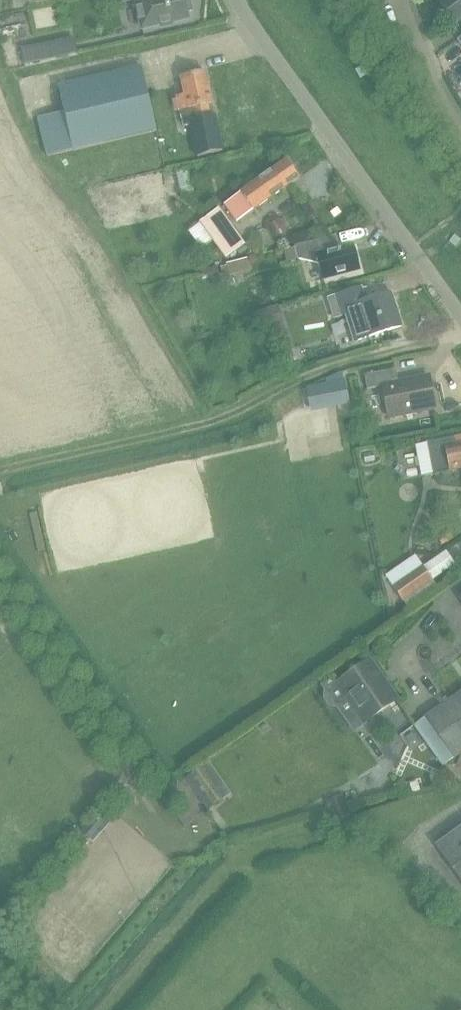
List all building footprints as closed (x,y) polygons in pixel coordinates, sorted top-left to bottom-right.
[(190,21),(188,13),(193,12),(191,0),(133,0),(140,32),(190,21)] [(441,2),(456,25),(460,21),(460,0),(444,0),(441,2)] [(77,53),(74,37),(20,49),(24,64),(77,53)] [(368,75),(362,66),(355,71),(361,79),(368,75)] [(141,67),(59,86),(65,112),(38,118),(46,155),(74,149),(74,151),(157,132),(141,67)] [(182,126),(189,124),(196,157),(222,151),(215,115),(211,116),(208,105),(212,104),(206,73),(180,79),(183,95),(176,97),(182,126)] [(286,161),(270,172),(223,205),(236,223),(299,178),(286,161)] [(205,218),(199,222),(226,259),(231,255),(244,245),(218,208),(205,218)] [(329,236),(310,241),(294,245),(295,248),(284,250),(287,261),(298,258),(319,263),(322,279),(359,270),(353,244),(332,249),(329,236)] [(246,258),(227,263),(230,275),(249,270),(246,258)] [(354,342),(382,333),(401,327),(391,294),(365,302),(361,288),(329,298),(335,318),(346,315),(354,342)] [(389,418),(435,409),(429,377),(398,383),(395,370),(364,376),(367,390),(383,387),(389,418)] [(343,380),(304,388),(308,408),(348,400),(343,380)] [(455,446),(454,438),(427,443),(433,474),(460,469),(460,473),(460,445),(455,446)] [(403,602),(433,582),(423,567),(393,588),(403,602)] [(335,675),(321,685),(324,691),(324,699),(329,707),(338,709),(351,699),(367,722),(400,700),(371,658),(339,680),(335,675)] [(415,725),(443,767),(460,755),(460,693),(415,725)] [(224,799),(201,767),(185,778),(208,810),(224,799)] [(436,846),(460,880),(460,828),(436,846)]
